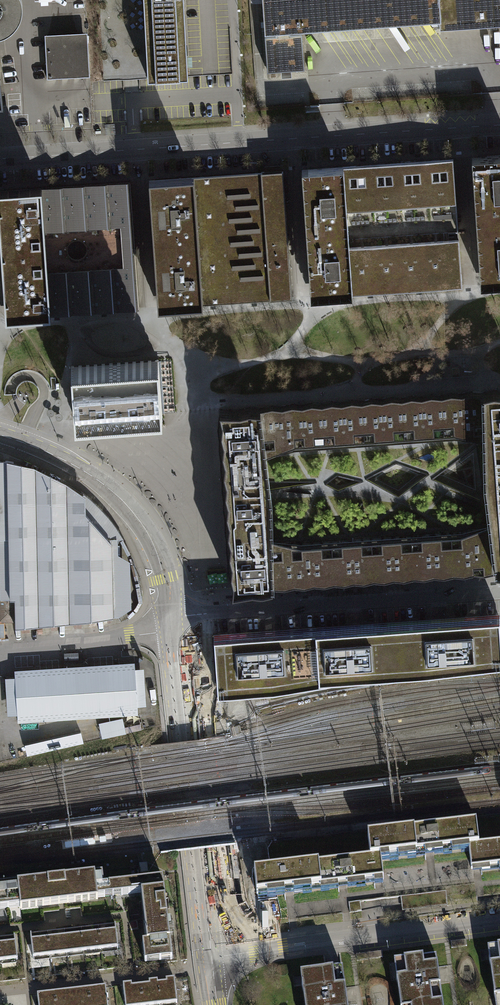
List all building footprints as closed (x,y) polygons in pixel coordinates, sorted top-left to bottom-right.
[(4,34),(13,26),(18,17),(20,4),(19,0),(0,0),(0,35),(4,34)] [(148,79),(189,77),(184,0),(143,0),(148,79)] [(262,42),(264,70),(268,70),(282,69),(299,68),(296,29),(438,20),(439,30),(499,26),(499,0),(260,0),(262,42)] [(87,31),(44,33),(46,79),(89,77),(87,31)] [(114,124),(105,124),(106,135),(115,134),(114,124)] [(472,157),(477,221),(499,220),(499,155),(472,157)] [(354,293),(467,284),(457,159),(345,167),(354,293)] [(345,167),(303,170),(312,296),(354,293),(345,167)] [(196,176),(205,303),(293,296),(289,232),(285,170),(272,171),(196,176)] [(196,176),(151,180),(153,210),(158,276),(160,306),(205,303),(196,176)] [(37,187),(46,313),(134,307),(130,243),(125,181),(37,187)] [(0,189),(0,306),(1,316),(46,313),(37,187),(0,189)] [(477,221),(482,286),(499,284),(499,220),(477,221)] [(160,360),(71,367),(75,420),(107,418),(135,416),(164,413),(160,360)] [(483,392),(484,436),(484,441),(499,440),(499,390),(494,389),(483,392)] [(273,405),(260,408),(265,453),(269,479),(324,480),(337,472),(358,478),(396,461),(433,471),(435,472),(484,436),(483,392),(480,391),(472,391),(462,393),(451,393),(441,395),(431,394),(422,396),(412,395),(402,398),(391,396),(382,399),(371,398),(361,401),(351,400),(342,402),(332,401),(322,404),(312,402),(302,405),(292,404),(282,406),(273,405)] [(227,499),(271,496),(270,487),(269,483),(269,479),(265,453),(260,408),(249,406),(239,409),(220,409),(221,413),(220,428),(224,438),(222,450),(225,459),(224,469),(226,478),(225,489),(227,499)] [(481,501),(477,499),(476,502),(474,505),(489,512),(488,501),(486,483),(485,477),(484,441),(484,436),(435,472),(433,471),(426,476),(432,479),(477,446),(478,450),(482,482),(481,497),(481,501)] [(484,441),(485,477),(486,483),(488,501),(499,500),(499,440),(484,441)] [(16,621),(16,626),(120,615),(131,606),(130,560),(119,553),(118,539),(124,539),(108,516),(86,495),(59,478),(35,467),(7,460),(7,465),(0,465),(0,622),(16,621)] [(399,497),(368,482),(339,491),(312,489),(312,491),(312,493),(284,490),(270,487),(271,496),(272,547),(491,531),(489,512),(474,505),(476,502),(477,499),(432,479),(426,476),(399,497)] [(272,547),(271,496),(227,499),(226,509),(229,518),(228,529),(231,538),(229,549),(232,559),(272,558),(272,547)] [(488,501),(489,512),(491,531),(496,569),(499,569),(499,500),(488,501)] [(491,531),(272,547),(272,558),(273,585),(284,586),(295,583),(305,585),(315,582),(324,583),(335,580),(344,582),(354,579),(364,580),(375,578),(384,579),(394,576),(404,578),(414,575),(424,576),(434,574),(444,574),(454,572),(464,573),(475,571),(484,572),(491,570),(496,569),(491,531)] [(273,585),(272,558),(232,559),(231,569),(233,579),(232,590),(252,586),(262,588),(273,585)] [(214,635),(218,690),(272,686),(353,673),(427,668),(499,659),(499,615),(440,619),(355,625),(269,631),(214,635)] [(14,670),(18,722),(138,713),(135,661),(14,670)] [(24,744),(27,755),(84,742),(81,732),(24,744)] [(251,875),(254,901),(274,899),(338,891),(371,887),(381,886),(379,866),(421,861),(467,855),(469,875),(475,874),(499,871),(499,845),(478,847),(475,826),(366,839),(368,861),(251,875)] [(4,911),(107,899),(106,887),(99,888),(98,877),(1,888),(4,911)] [(160,881),(106,887),(107,899),(137,895),(143,943),(139,944),(141,965),(169,962),(160,881)] [(400,896),(402,911),(448,905),(446,890),(400,896)] [(360,901),(349,902),(350,913),(361,911),(360,901)] [(97,952),(114,950),(112,927),(95,928),(97,952)] [(80,954),(97,952),(95,928),(78,930),(80,954)] [(78,930),(61,932),(63,956),(80,954),(78,930)] [(47,957),(63,956),(61,932),(44,934),(47,957)] [(30,959),(47,957),(44,934),(27,936),(30,959)] [(15,963),(12,940),(0,941),(0,965),(15,963)] [(466,940),(451,942),(451,948),(467,946),(466,940)] [(484,950),(491,1004),(499,1004),(499,948),(484,950)] [(382,951),(356,955),(357,961),(382,958),(382,951)] [(392,964),(397,1004),(442,1004),(436,959),(392,964)] [(300,976),(303,1004),(344,1004),(339,971),(300,976)] [(171,984),(171,981),(162,982),(163,985),(154,986),(157,1004),(170,1004),(174,1004),(171,984)] [(140,1004),(157,1004),(154,986),(154,983),(147,984),(147,988),(138,989),(140,1004)] [(138,989),(129,990),(128,987),(120,988),(122,1004),(140,1004),(138,989)] [(84,991),(85,1004),(103,1004),(101,989),(84,991)] [(84,991),(67,993),(69,1004),(85,1004),(84,991)] [(50,996),(51,1004),(69,1004),(67,993),(50,996)] [(50,996),(33,998),(34,1004),(51,1004),(50,996)]
